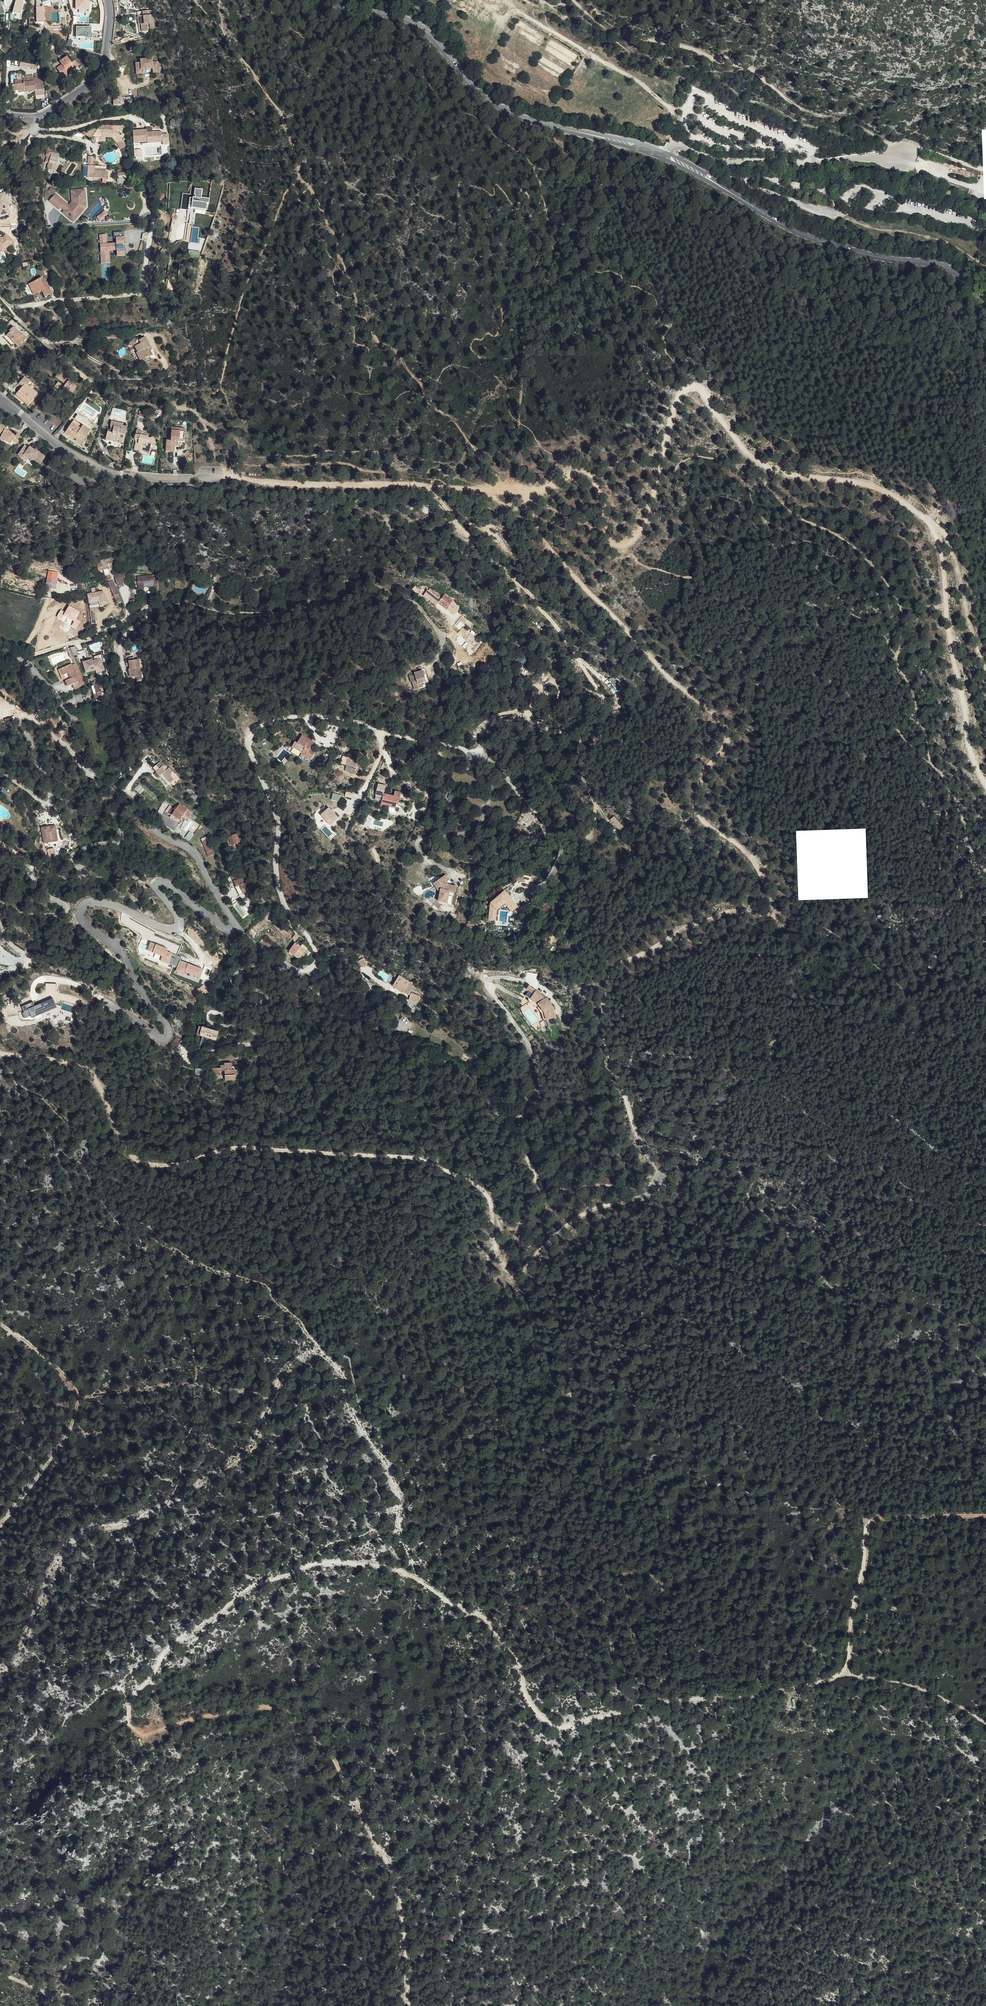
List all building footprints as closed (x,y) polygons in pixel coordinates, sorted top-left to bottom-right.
[(11,13),(18,15),(23,2),(18,0),(15,0),(11,13)] [(43,22),(43,6),(40,6),(40,4),(43,3),(51,0),(52,0),(36,0),(37,3),(36,3),(37,22),(43,22)] [(43,22),(45,22),(44,4),(52,2),(52,4),(59,1),(59,0),(52,0),(51,0),(43,3),(43,6),(43,22)] [(76,9),(89,10),(89,0),(76,0),(76,9)] [(152,9),(137,11),(140,31),(149,30),(149,28),(149,25),(151,25),(151,28),(155,27),(152,9)] [(76,28),(76,37),(85,37),(85,39),(92,39),(92,34),(91,34),(91,28),(76,28)] [(79,67),(75,61),(72,63),(67,56),(59,62),(62,65),(57,68),(64,79),(69,75),(68,74),(79,67)] [(154,68),(154,73),(159,72),(159,62),(153,62),(153,59),(150,59),(142,59),(142,62),(137,62),(137,71),(143,70),(143,68),(154,68)] [(34,79),(34,81),(35,91),(36,96),(44,95),(43,79),(36,79),(36,78),(34,79)] [(25,88),(25,92),(35,91),(34,81),(24,82),(24,84),(22,84),(22,80),(15,81),(15,85),(12,85),(13,91),(18,90),(23,90),(23,88),(25,88)] [(162,133),(161,131),(147,132),(146,130),(132,131),(133,143),(147,141),(148,143),(154,142),(154,139),(162,138),(162,141),(163,144),(169,143),(168,133),(162,133)] [(122,139),(117,143),(121,148),(126,144),(122,139)] [(59,155),(48,150),(46,155),(47,155),(44,161),(47,162),(44,167),(51,171),(59,155)] [(201,197),(202,189),(195,188),(194,194),(183,193),(181,209),(188,209),(191,210),(192,207),(206,208),(207,208),(209,197),(201,197)] [(64,210),(62,212),(68,218),(69,216),(74,220),(83,210),(83,204),(85,204),(84,196),(86,196),(85,189),(70,190),(71,201),(68,205),(64,210)] [(0,194),(0,216),(9,214),(4,193),(0,194)] [(55,193),(49,201),(59,209),(61,207),(65,202),(55,193)] [(69,216),(68,218),(74,224),(87,208),(86,196),(84,196),(85,204),(83,204),(83,210),(74,220),(69,216)] [(206,208),(192,207),(191,210),(188,209),(186,224),(194,224),(195,214),(205,215),(206,208)] [(109,213),(105,209),(100,215),(97,216),(99,221),(105,219),(109,213)] [(105,235),(98,236),(99,264),(108,263),(108,252),(115,252),(115,257),(124,257),(122,233),(112,233),(112,239),(114,239),(114,244),(105,245),(105,235)] [(2,254),(2,247),(11,247),(11,238),(0,238),(0,254),(2,254)] [(50,294),(42,278),(29,284),(34,294),(41,291),(44,298),(50,294)] [(13,338),(19,345),(26,338),(23,334),(22,335),(13,327),(9,330),(10,332),(7,335),(11,340),(13,338)] [(138,340),(130,338),(129,346),(135,347),(137,352),(141,361),(145,359),(145,358),(150,355),(147,351),(151,349),(145,337),(138,340)] [(67,383),(65,385),(63,388),(71,395),(77,387),(66,378),(69,375),(61,369),(55,377),(63,383),(64,381),(67,383)] [(17,393),(29,404),(37,394),(27,385),(30,382),(24,377),(19,383),(22,387),(17,393)] [(27,405),(29,404),(17,393),(15,395),(27,405)] [(80,428),(83,425),(74,419),(72,422),(80,428)] [(127,427),(122,426),(121,426),(121,424),(111,421),(110,426),(111,426),(114,427),(113,433),(107,432),(106,439),(111,440),(111,439),(118,441),(118,442),(123,443),(127,427)] [(76,435),(84,440),(90,430),(83,425),(80,428),(72,422),(65,432),(74,438),(76,435)] [(22,438),(17,434),(15,436),(12,434),(12,433),(4,429),(6,426),(1,423),(0,424),(0,436),(1,437),(0,438),(0,439),(4,441),(4,440),(11,443),(13,440),(17,444),(22,438)] [(146,445),(150,446),(151,444),(156,443),(153,436),(148,438),(148,437),(140,435),(141,431),(136,430),(134,439),(135,439),(138,440),(138,443),(136,443),(134,450),(139,451),(140,449),(145,450),(146,445)] [(184,439),(184,431),(171,430),(170,440),(166,440),(166,450),(174,451),(174,444),(177,445),(177,442),(177,439),(184,439)] [(81,444),(84,440),(76,435),(74,438),(73,439),(81,444)] [(25,445),(18,455),(22,458),(24,456),(28,459),(31,462),(32,461),(39,466),(45,459),(38,452),(37,453),(34,451),(29,447),(28,449),(25,445)] [(99,564),(100,570),(101,570),(120,567),(118,557),(102,560),(103,563),(100,563),(100,564),(99,564)] [(218,573),(216,579),(224,581),(225,576),(218,573)] [(154,575),(138,577),(139,586),(144,586),(144,587),(154,587),(154,589),(158,589),(158,581),(154,581),(154,575)] [(46,587),(51,588),(51,585),(56,586),(57,586),(58,580),(47,579),(46,587)] [(120,599),(113,580),(108,582),(115,601),(120,599)] [(109,603),(103,592),(86,594),(88,605),(97,603),(100,608),(109,603)] [(429,592),(425,599),(432,602),(435,603),(437,599),(435,597),(436,596),(429,592)] [(438,601),(444,604),(447,598),(441,594),(440,598),(439,600),(438,601)] [(458,605),(456,603),(455,605),(451,603),(448,610),(453,613),(458,605)] [(127,622),(120,625),(122,630),(130,627),(127,622)] [(70,649),(65,650),(67,655),(69,654),(72,661),(73,661),(74,662),(77,661),(72,648),(70,649)] [(516,658),(524,665),(530,658),(522,652),(516,658)] [(83,663),(87,677),(105,671),(101,658),(83,663)] [(127,663),(130,671),(132,670),(134,678),(137,677),(138,680),(144,679),(137,659),(127,663)] [(541,670),(547,663),(547,662),(544,660),(541,659),(536,666),(541,670)] [(77,664),(60,670),(62,675),(60,676),(62,682),(64,681),(65,683),(66,687),(72,685),(75,691),(84,684),(77,664)] [(132,670),(130,671),(129,672),(132,682),(138,680),(137,677),(134,678),(132,670)] [(413,689),(417,688),(417,685),(421,684),(426,683),(423,671),(420,671),(421,678),(415,679),(414,675),(409,676),(410,681),(412,681),(413,689)] [(92,686),(95,694),(97,693),(98,697),(103,696),(99,683),(92,686)] [(312,742),(301,737),(300,741),(298,741),(296,745),(294,744),(292,749),(294,750),(303,754),(302,756),(312,760),(316,751),(310,749),(312,742)] [(357,767),(347,763),(345,769),(355,773),(357,767)] [(164,767),(157,774),(163,781),(166,778),(173,788),(177,785),(173,781),(174,780),(173,779),(175,777),(171,773),(170,774),(164,767)] [(375,796),(382,797),(383,793),(384,786),(377,784),(375,796)] [(389,806),(395,807),(398,808),(399,801),(396,800),(397,798),(400,798),(401,791),(394,790),(393,795),(383,793),(382,797),(381,805),(389,806)] [(179,823),(185,813),(187,808),(179,804),(176,810),(172,816),(171,818),(179,823)] [(326,809),(319,817),(330,827),(337,819),(326,809)] [(619,831),(624,825),(613,815),(608,820),(619,831)] [(55,825),(41,827),(43,843),(57,841),(55,825)] [(189,840),(194,833),(190,831),(185,838),(189,840)] [(238,833),(228,835),(230,845),(240,842),(238,833)] [(200,839),(207,853),(212,851),(205,836),(200,839)] [(242,889),(240,886),(235,878),(232,874),(228,877),(237,892),(242,889)] [(235,878),(240,886),(244,883),(239,876),(235,878)] [(447,891),(448,891),(455,891),(455,885),(446,885),(444,883),(446,880),(441,876),(434,883),(438,887),(437,889),(440,891),(441,894),(439,894),(439,904),(448,904),(448,895),(447,895),(447,891)] [(431,887),(439,894),(441,894),(440,891),(437,889),(438,887),(434,883),(431,887)] [(490,907),(489,921),(495,922),(496,913),(504,906),(512,914),(517,909),(504,895),(490,907)] [(252,908),(256,904),(252,899),(245,905),(249,910),(252,908)] [(262,911),(259,908),(255,911),(254,910),(251,913),(255,917),(262,911)] [(151,942),(148,950),(163,956),(162,960),(178,968),(177,971),(185,975),(186,972),(201,978),(204,971),(181,961),(182,958),(168,951),(169,949),(151,942)] [(288,950),(299,958),(306,950),(295,942),(288,950)] [(358,960),(362,966),(367,964),(363,957),(358,960)] [(409,999),(417,1004),(421,997),(411,992),(413,989),(415,991),(416,988),(407,983),(408,981),(397,975),(391,986),(394,987),(394,988),(402,993),(403,991),(411,995),(409,999)] [(45,993),(56,993),(56,985),(45,985),(45,993)] [(542,997),(528,991),(526,995),(529,996),(527,1001),(534,1005),(535,1004),(536,1002),(545,1008),(543,1010),(546,1017),(556,1013),(550,1003),(548,1001),(546,999),(546,1000),(542,997)] [(37,1017),(52,1011),(48,1002),(35,1008),(33,1003),(21,1008),(24,1013),(22,1014),(24,1020),(33,1016),(36,1015),(37,1017)] [(536,1002),(535,1004),(543,1010),(545,1008),(536,1002)] [(204,1029),(202,1037),(216,1042),(219,1034),(204,1029)] [(211,1070),(211,1073),(213,1073),(214,1077),(225,1077),(225,1083),(236,1082),(235,1072),(232,1072),(231,1065),(224,1065),(224,1067),(215,1067),(215,1069),(211,1070)] [(202,1075),(194,1075),(194,1078),(212,1077),(211,1073),(211,1070),(211,1068),(202,1068),(202,1075)]
